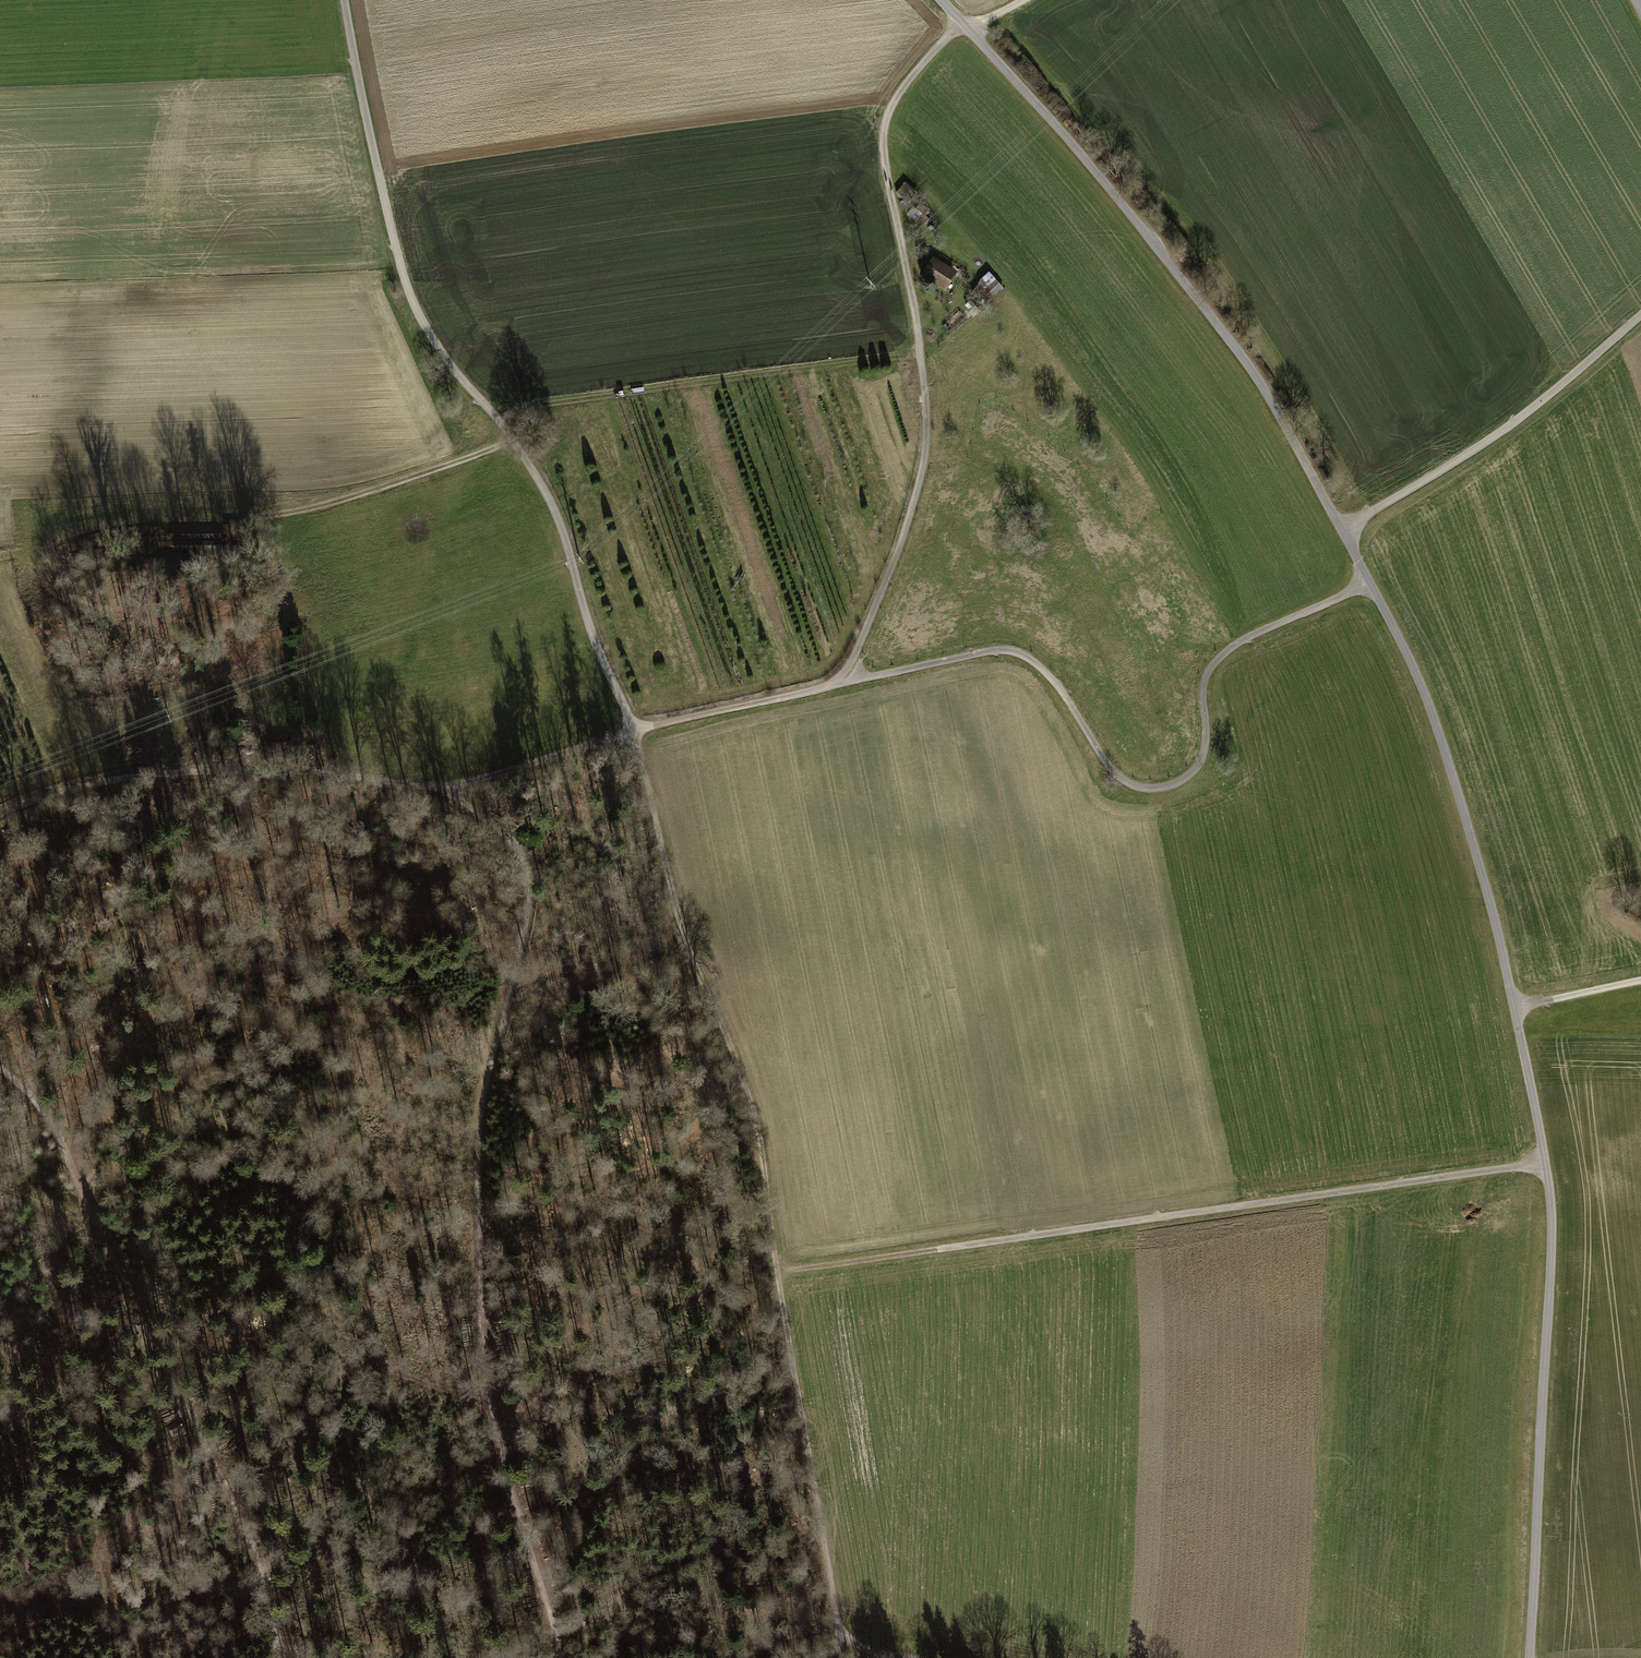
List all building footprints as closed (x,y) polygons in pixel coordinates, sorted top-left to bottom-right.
[(955,272),(930,258),(918,277),(943,292),(955,272)] [(993,297),(1004,290),(993,274),(982,281),(993,297)]
